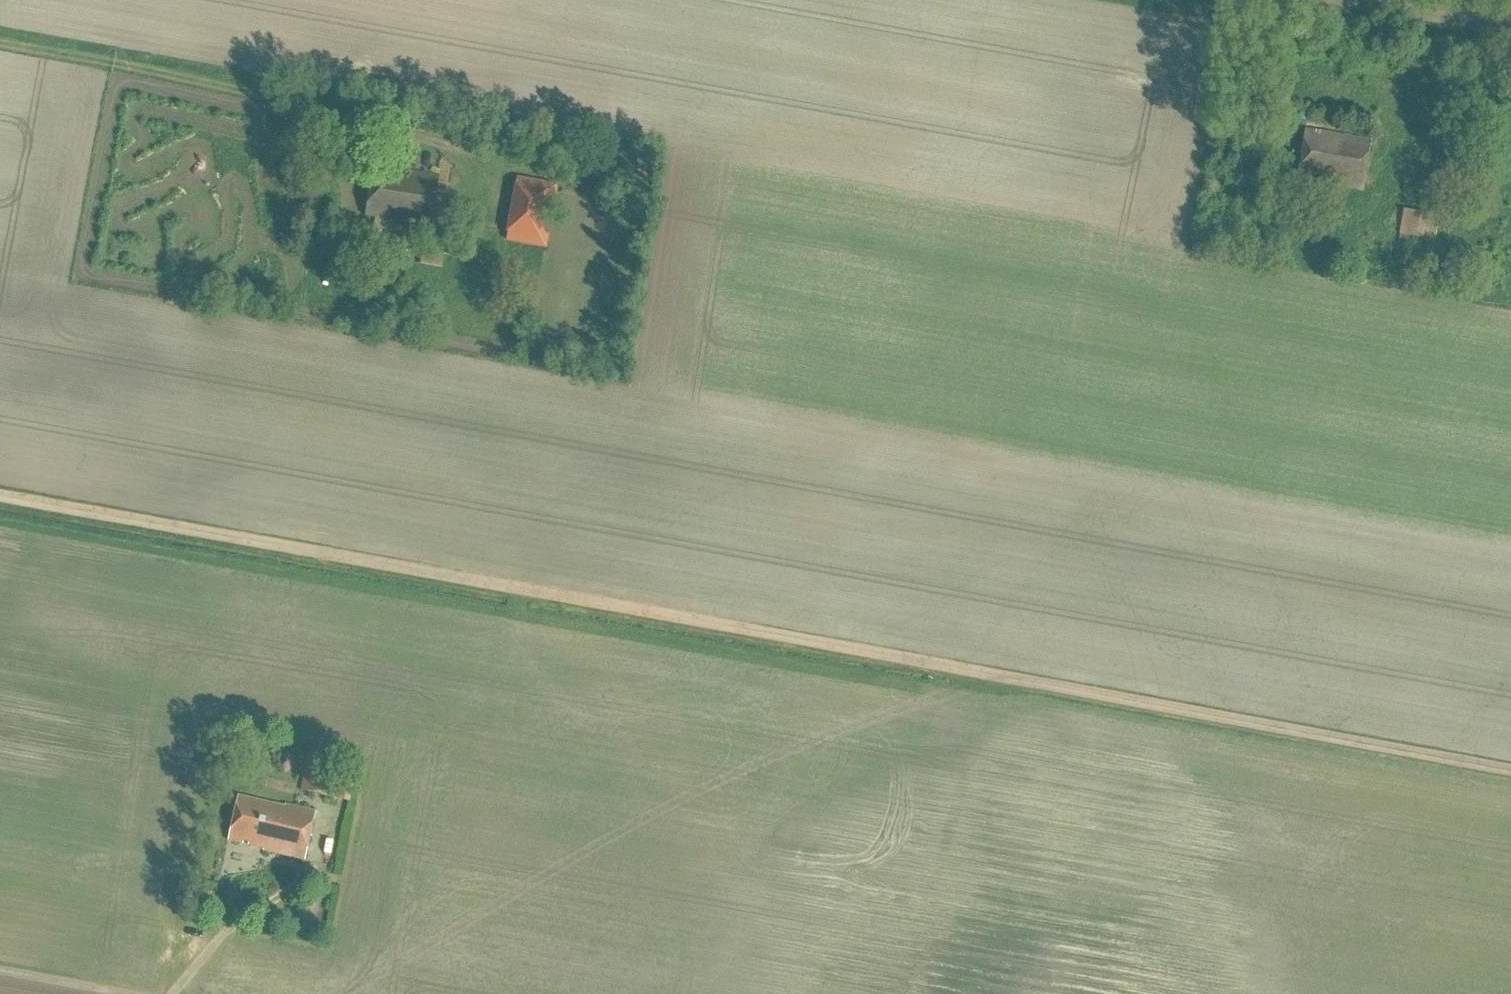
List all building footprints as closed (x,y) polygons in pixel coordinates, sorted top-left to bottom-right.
[(1362,191),(1371,140),(1319,131),(1319,132),(1305,129),(1296,179),(1362,191)] [(439,173),(375,162),(366,217),(376,219),(374,229),(391,232),(392,225),(429,232),(439,173)] [(508,229),(506,241),(546,248),(555,200),(555,201),(558,185),(516,177),(506,229),(508,229)] [(1400,211),(1396,234),(1432,241),(1436,217),(1400,211)] [(299,789),(337,798),(347,756),(308,747),(299,789)] [(304,857),(315,810),(287,803),(286,806),(239,794),(228,839),(304,857)]
